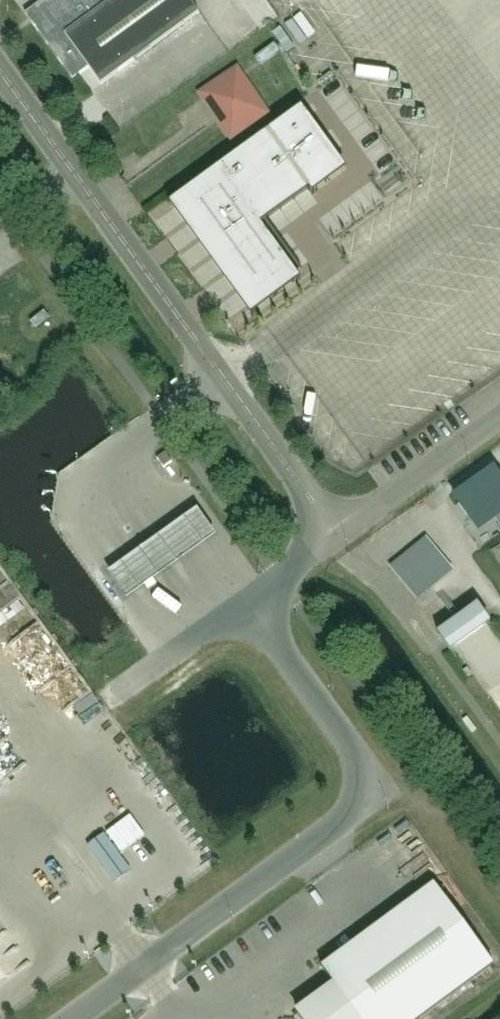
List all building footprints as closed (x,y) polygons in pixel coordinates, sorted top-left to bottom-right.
[(33,6),(35,9),(34,18),(30,21),(72,78),(88,67),(100,83),(197,12),(189,0),(41,0),(33,6)] [(287,20),(301,41),(318,30),(304,8),(287,20)] [(227,121),(219,126),(230,142),(271,114),(257,93),(250,98),(236,78),(210,95),(227,121)] [(302,107),(169,203),(171,206),(176,202),(252,307),(295,276),(299,282),(302,280),(296,272),(292,275),(281,260),(285,257),(262,225),(310,190),(313,194),(315,192),(312,188),(340,168),(330,155),(300,113),(304,110),(302,107)] [(172,462),(166,453),(157,459),(164,468),(172,462)] [(454,497),(471,521),(499,501),(499,476),(495,468),(454,497)] [(216,537),(196,510),(107,575),(126,603),(216,537)] [(420,593),(454,565),(427,533),(393,561),(420,593)] [(475,590),(433,619),(448,640),(490,611),(475,590)] [(115,882),(131,870),(105,835),(96,840),(100,846),(92,852),(115,882)] [(360,1018),(420,1018),(494,965),(435,884),(322,967),(360,1018)]
